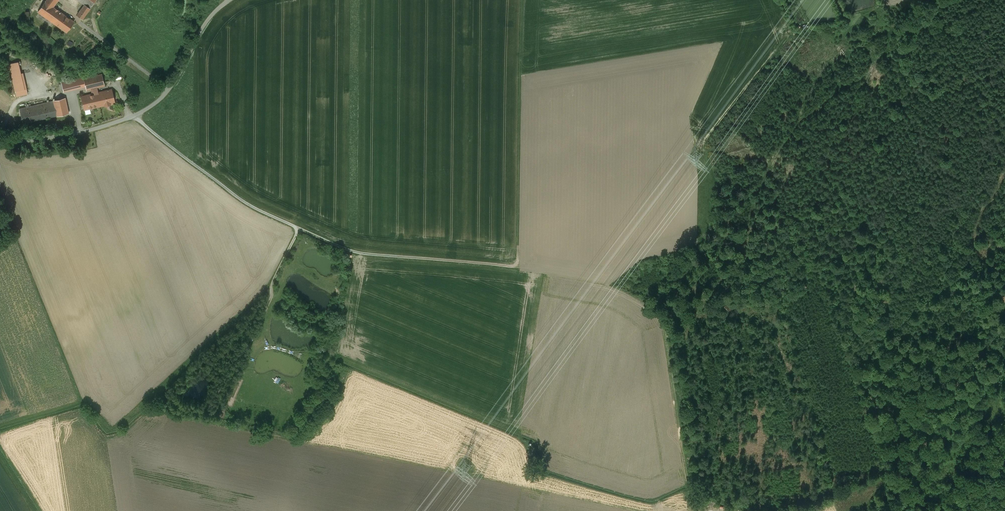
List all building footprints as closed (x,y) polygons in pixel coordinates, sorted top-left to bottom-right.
[(96,0),(79,0),(85,4),(90,8),(96,0)] [(54,23),(62,13),(53,7),(46,1),(45,1),(38,12),(54,23)] [(90,8),(85,4),(77,15),(82,19),(90,8)] [(62,13),(54,23),(67,32),(74,21),(62,13)] [(24,89),(18,61),(9,64),(15,91),(24,89)] [(102,74),(84,78),(86,86),(86,90),(96,87),(105,85),(102,74)] [(62,83),(62,84),(64,92),(86,86),(84,78),(77,80),(65,83),(62,83)] [(86,90),(80,91),(81,96),(96,93),(98,93),(96,87),(86,90)] [(98,93),(96,93),(99,106),(105,105),(110,104),(110,103),(114,102),(111,89),(98,93)] [(81,96),(84,109),(99,106),(96,93),(81,96)] [(65,97),(53,100),(57,115),(57,116),(69,113),(65,97)] [(53,101),(19,109),(23,123),(57,115),(53,101)] [(223,349),(215,355),(218,359),(226,353),(223,349)]
